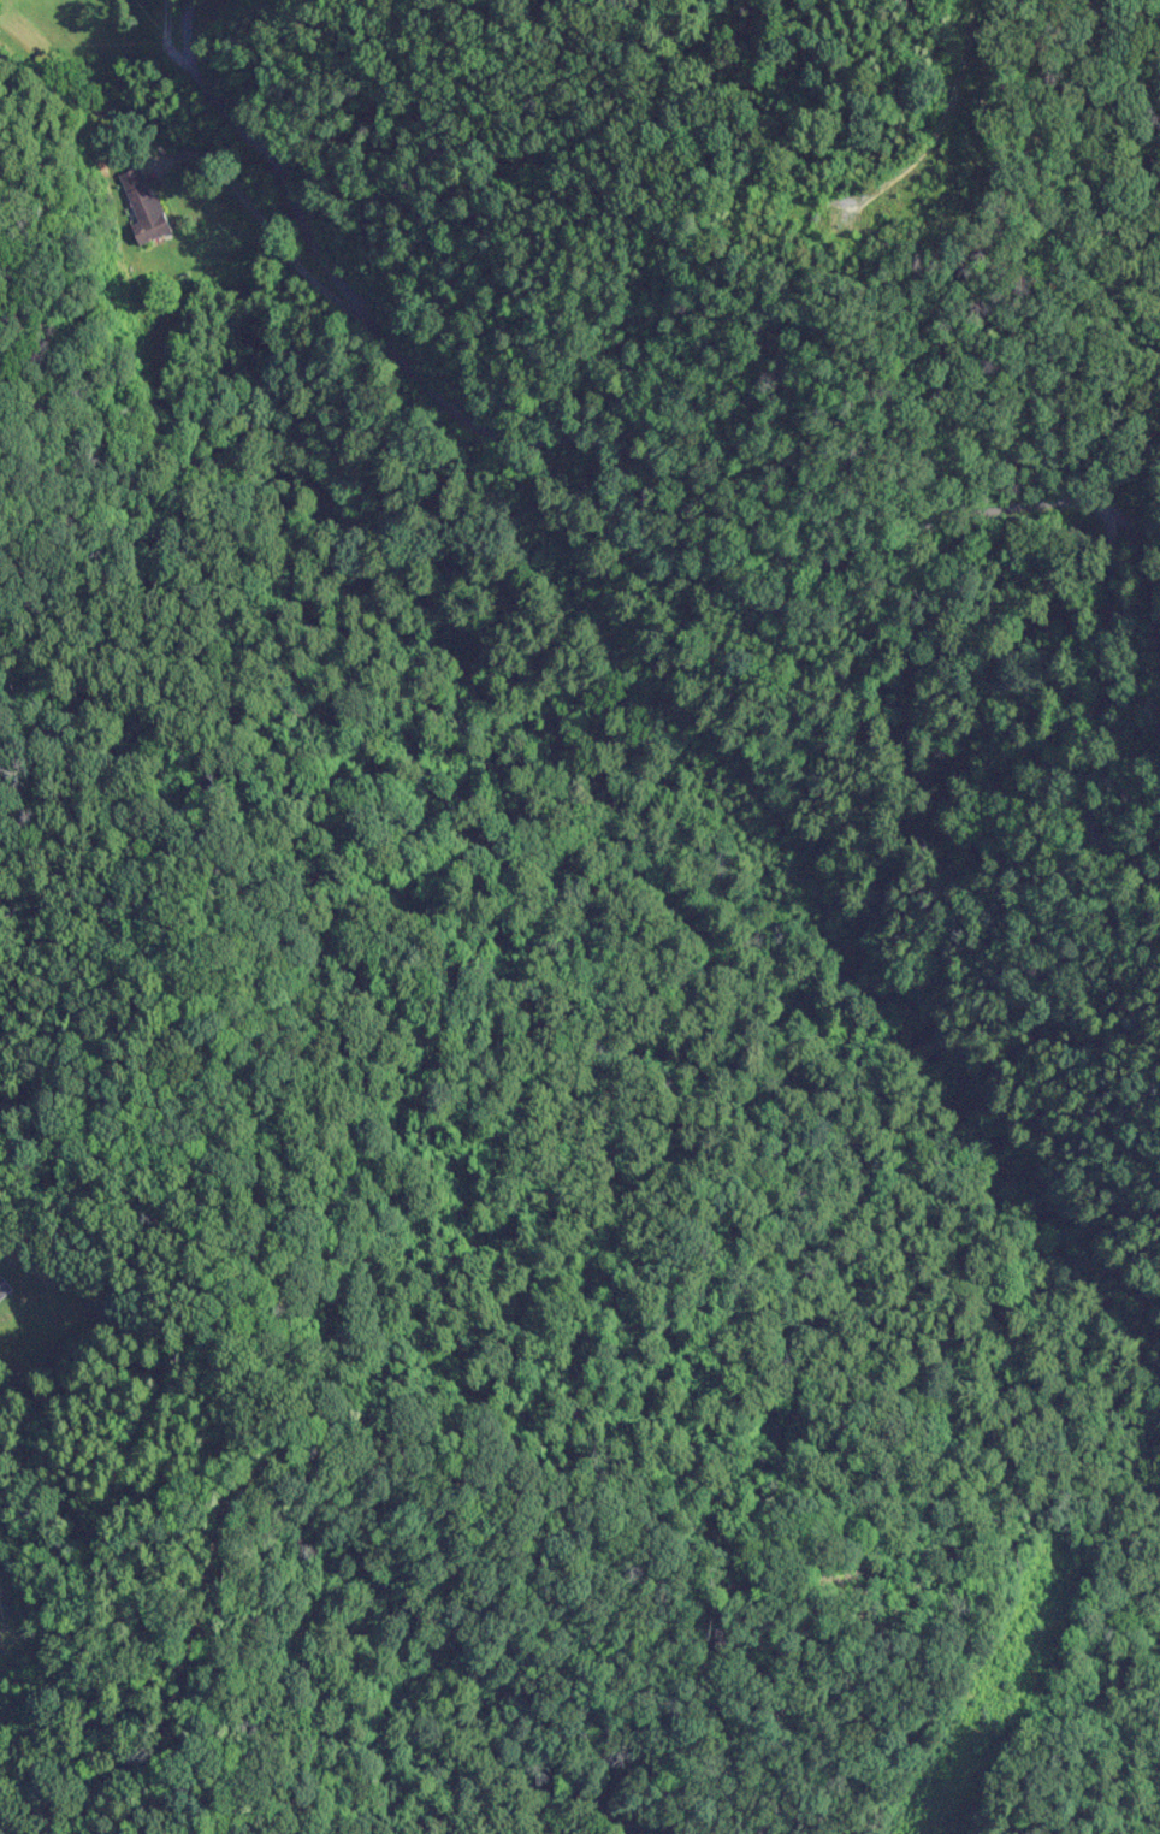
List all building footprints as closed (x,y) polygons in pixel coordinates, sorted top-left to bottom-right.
[(141,223),(135,226),(142,244),(172,233),(146,165),(122,174),(141,223)] [(15,1291),(0,1274),(0,1304),(15,1291)]
